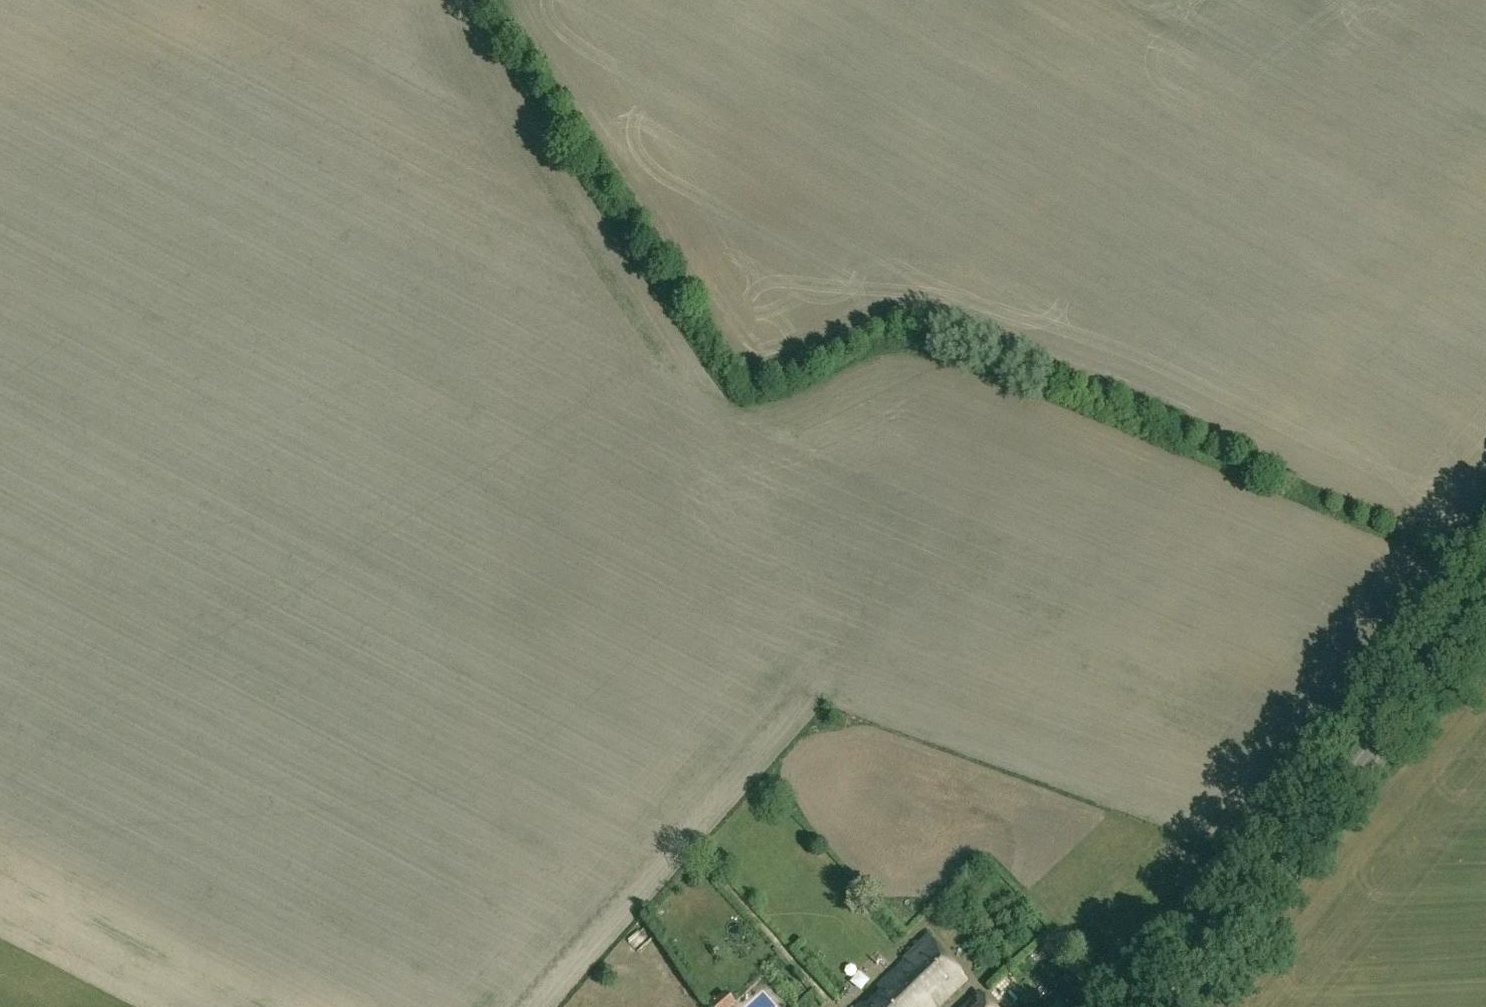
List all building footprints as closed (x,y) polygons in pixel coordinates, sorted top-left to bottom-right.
[(857,1006),(937,1006),(966,980),(927,939),(904,961),(905,962),(857,1006)] [(703,955),(694,958),(701,979),(710,975),(703,955)] [(980,992),(963,1006),(993,1006),(980,992)] [(737,998),(725,1006),(743,1006),(737,998)]
